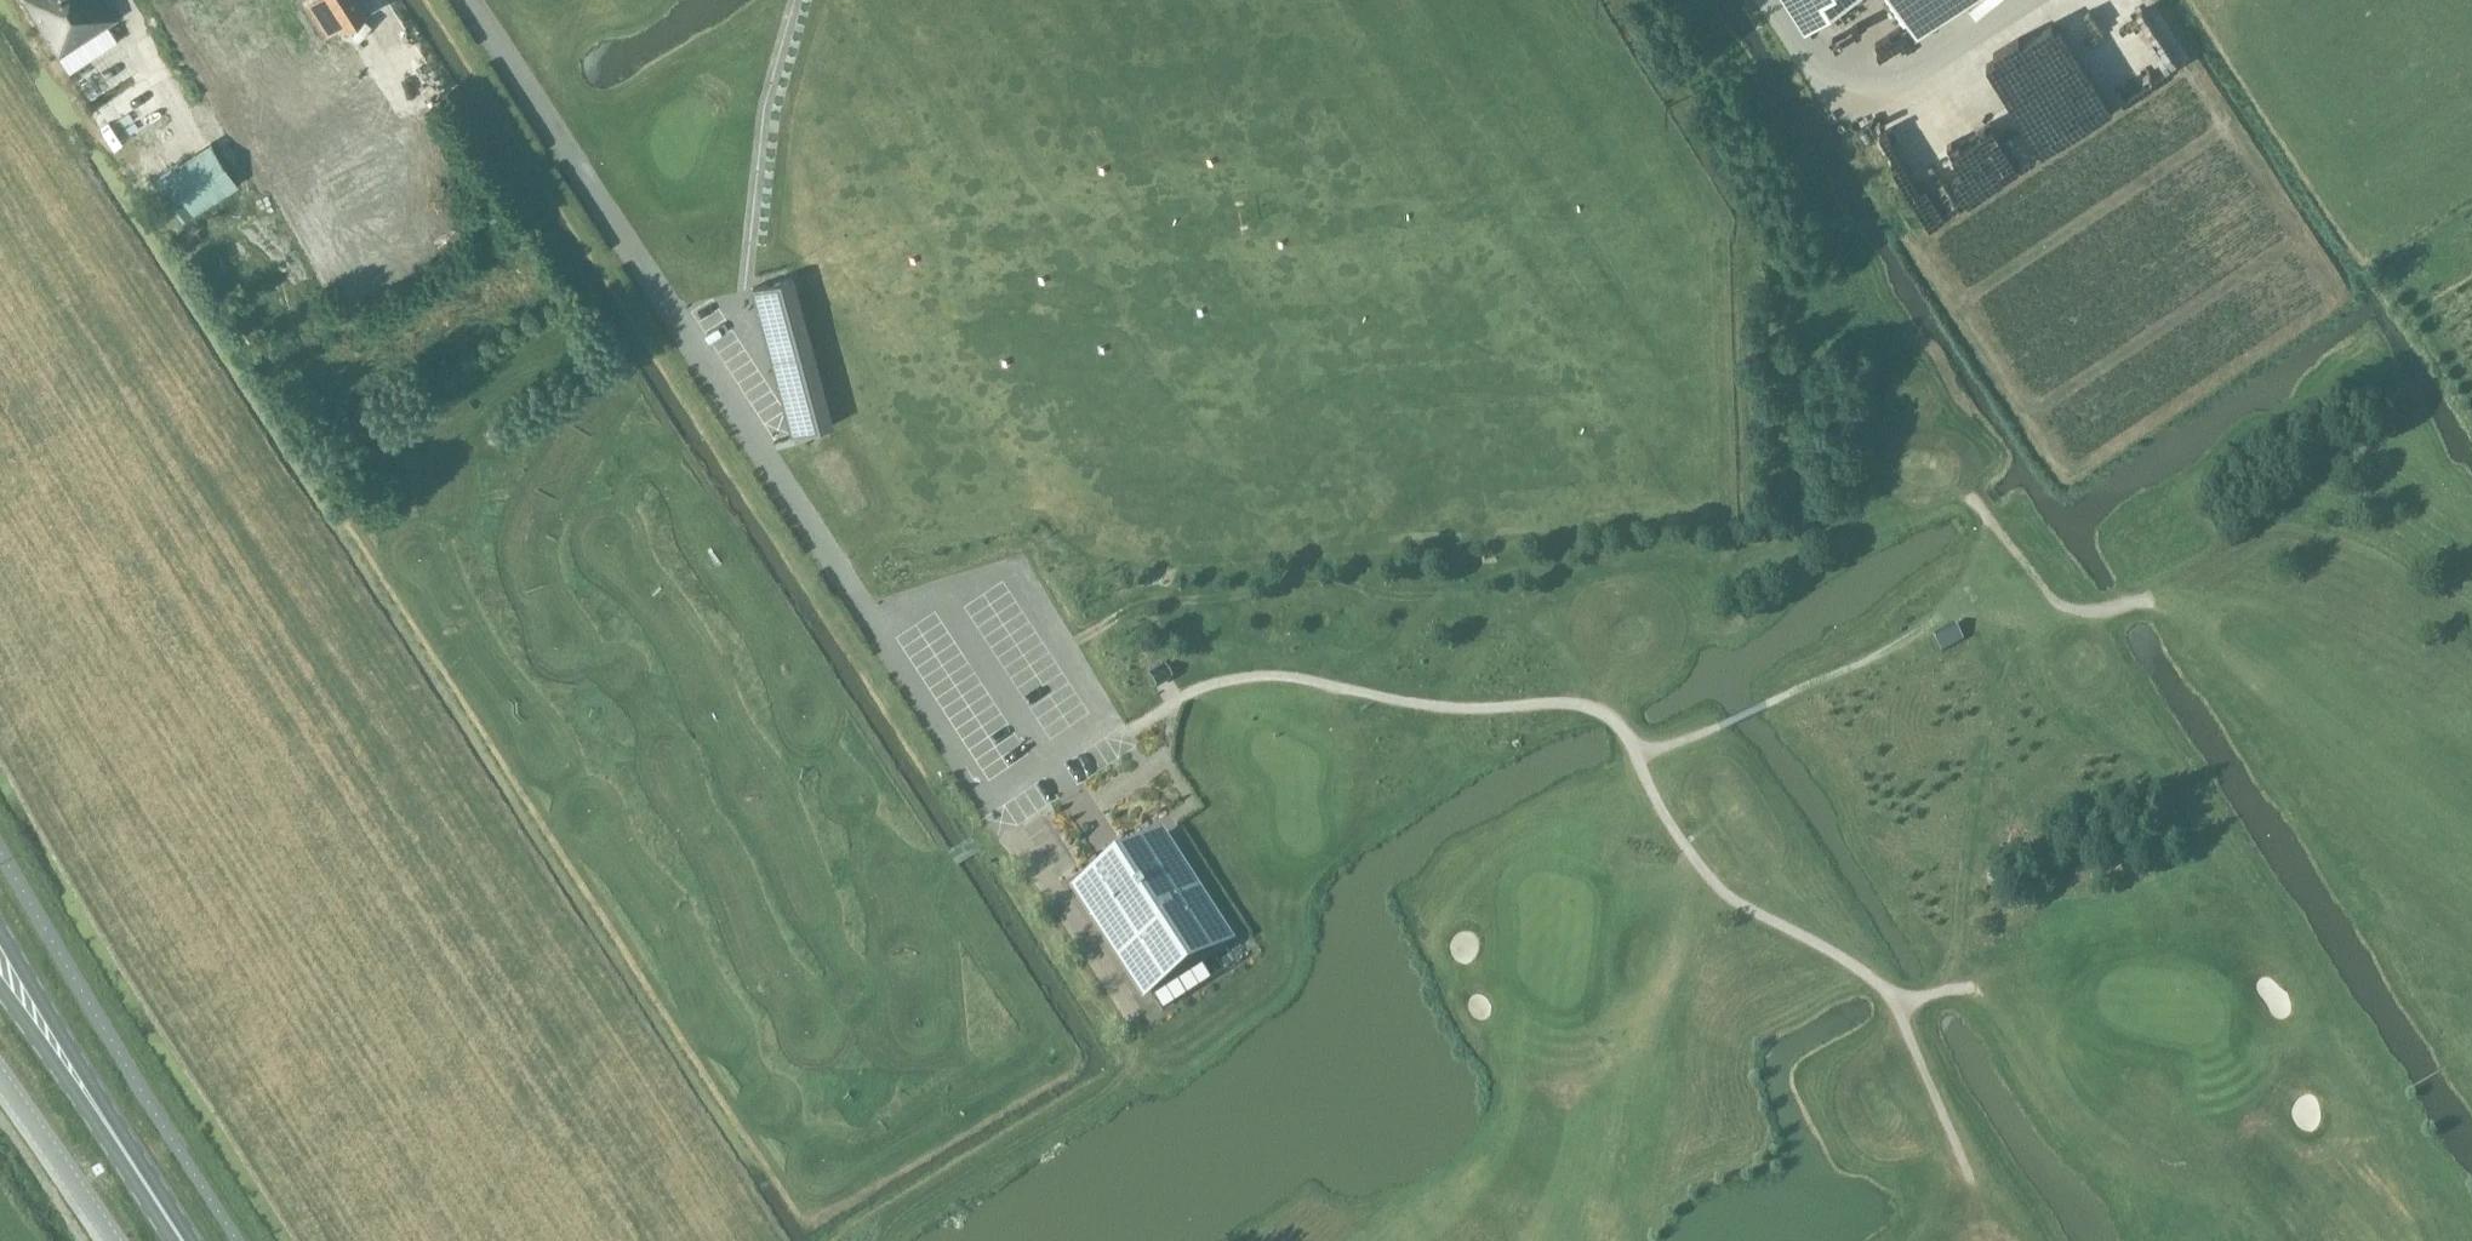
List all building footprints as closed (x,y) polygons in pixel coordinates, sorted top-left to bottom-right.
[(48,39),(60,57),(70,72),(118,41),(109,26),(117,20),(105,0),(23,0),(48,39)] [(340,25),(343,29),(371,11),(364,0),(324,0),(340,25)] [(1806,22),(1807,21),(1800,9),(1814,0),(1792,0),(1806,22)] [(1920,33),(1971,0),(1899,0),(1920,33)] [(210,143),(154,179),(181,221),(237,184),(210,143)] [(754,292),(793,435),(836,423),(797,280),(754,292)] [(1156,839),(1081,888),(1146,988),(1221,939),(1156,839)]
